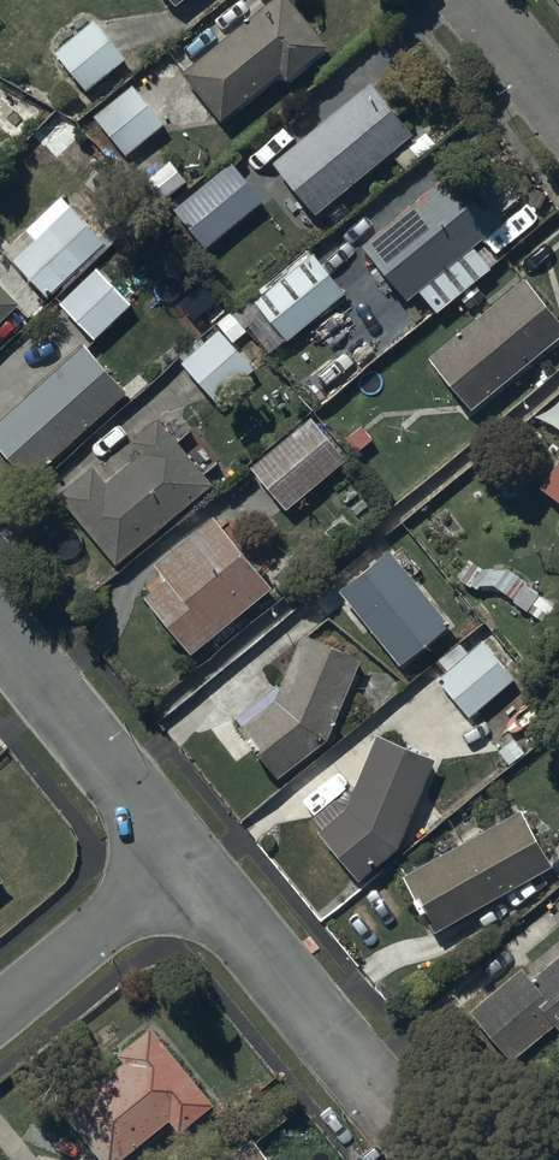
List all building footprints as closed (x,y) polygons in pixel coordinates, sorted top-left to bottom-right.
[(176,13),(192,0),(165,0),(176,13)] [(182,78),(222,126),(280,78),(286,85),(327,50),(286,0),(275,0),(182,78)] [(93,25),(53,55),(83,94),(123,63),(93,25)] [(166,126),(132,87),(92,120),(126,161),(166,126)] [(313,221),(391,157),(403,173),(435,147),(424,135),(410,146),(408,143),(413,139),(370,87),(271,169),(313,221)] [(170,165),(147,183),(162,202),(185,184),(177,175),(170,165)] [(231,166),(172,213),(205,252),(261,204),(231,166)] [(473,250),(504,224),(476,191),(469,197),(451,176),(362,251),(407,305),(418,295),(436,317),(492,271),(490,268),(473,250)] [(57,203),(1,254),(44,300),(106,243),(71,206),(65,211),(57,203)] [(313,257),(253,305),(285,344),(344,296),(313,257)] [(95,271),(58,306),(92,343),(129,308),(95,271)] [(428,361),(469,413),(558,342),(558,321),(528,282),(428,361)] [(0,288),(0,324),(18,307),(0,288)] [(220,332),(180,366),(214,406),(256,369),(234,343),(246,333),(230,314),(215,327),(220,332)] [(0,423),(0,453),(28,484),(127,396),(84,348),(0,423)] [(311,420),(249,470),(283,513),(345,463),(311,420)] [(91,471),(57,500),(115,569),(211,489),(156,423),(128,446),(140,459),(105,488),(91,471)] [(538,493),(558,507),(558,461),(538,493)] [(213,521),(151,568),(165,585),(144,602),(188,658),(270,594),(213,521)] [(344,601),(340,604),(364,633),(369,629),(402,671),(457,627),(396,551),(339,595),(344,601)] [(492,588),(512,602),(511,604),(541,625),(530,641),(543,650),(558,627),(558,608),(504,570),(476,569),(464,585),(476,594),(480,588),(492,588)] [(445,671),(433,681),(469,720),(517,676),(473,629),(437,662),(445,671)] [(361,661),(299,636),(299,637),(279,693),(272,689),(233,720),(241,730),(238,733),(277,783),(326,746),(361,661)] [(400,853),(435,762),(374,739),(352,797),(346,790),(310,820),(321,833),(316,836),(359,887),(400,853)] [(519,815),(403,880),(434,935),(550,870),(519,815)] [(469,1005),(509,1055),(552,1019),(558,1027),(558,948),(529,972),(522,962),(469,1005)] [(116,1047),(123,1056),(62,1106),(106,1159),(110,1159),(168,1114),(177,1125),(212,1097),(149,1020),(116,1047)] [(249,1130),(215,1159),(275,1159),(249,1130)]
